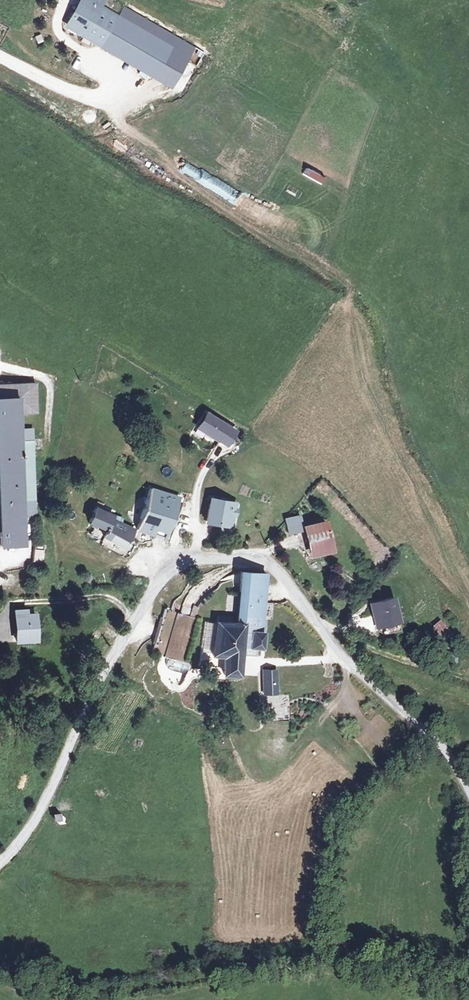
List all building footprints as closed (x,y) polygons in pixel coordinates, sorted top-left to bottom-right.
[(89,0),(81,0),(67,24),(85,34),(155,75),(171,48),(89,0)] [(171,48),(155,75),(167,82),(171,85),(194,47),(113,0),(89,0),(171,48)] [(32,429),(19,430),(18,413),(36,412),(35,384),(0,385),(0,533),(1,546),(24,545),(22,515),(35,515),(32,429)] [(236,432),(206,414),(197,428),(227,446),(236,432)] [(165,538),(179,498),(149,488),(136,529),(165,538)] [(230,526),(235,503),(211,498),(206,521),(230,526)] [(121,519),(102,511),(103,506),(97,503),(89,522),(106,530),(103,536),(125,548),(135,530),(120,523),(121,519)] [(332,550),(324,521),(302,527),(299,515),(284,519),(288,533),(305,529),(311,555),(332,550)] [(43,563),(44,550),(34,549),(33,562),(43,563)] [(262,648),(264,619),(263,619),(266,574),(240,572),(239,591),(238,591),(235,623),(228,622),(228,616),(217,615),(216,621),(212,654),(225,655),(223,674),(239,675),(242,647),(262,648)] [(392,598),(371,604),(377,626),(392,622),(389,611),(395,609),(392,598)] [(185,663),(198,619),(190,616),(192,609),(173,603),(171,611),(165,609),(151,653),(185,663)] [(37,640),(36,614),(26,615),(26,610),(15,611),(17,642),(37,640)] [(452,635),(443,624),(437,628),(446,640),(452,635)] [(276,693),(276,671),(263,671),(264,693),(276,693)] [(150,955),(151,965),(166,965),(166,954),(150,955)]
